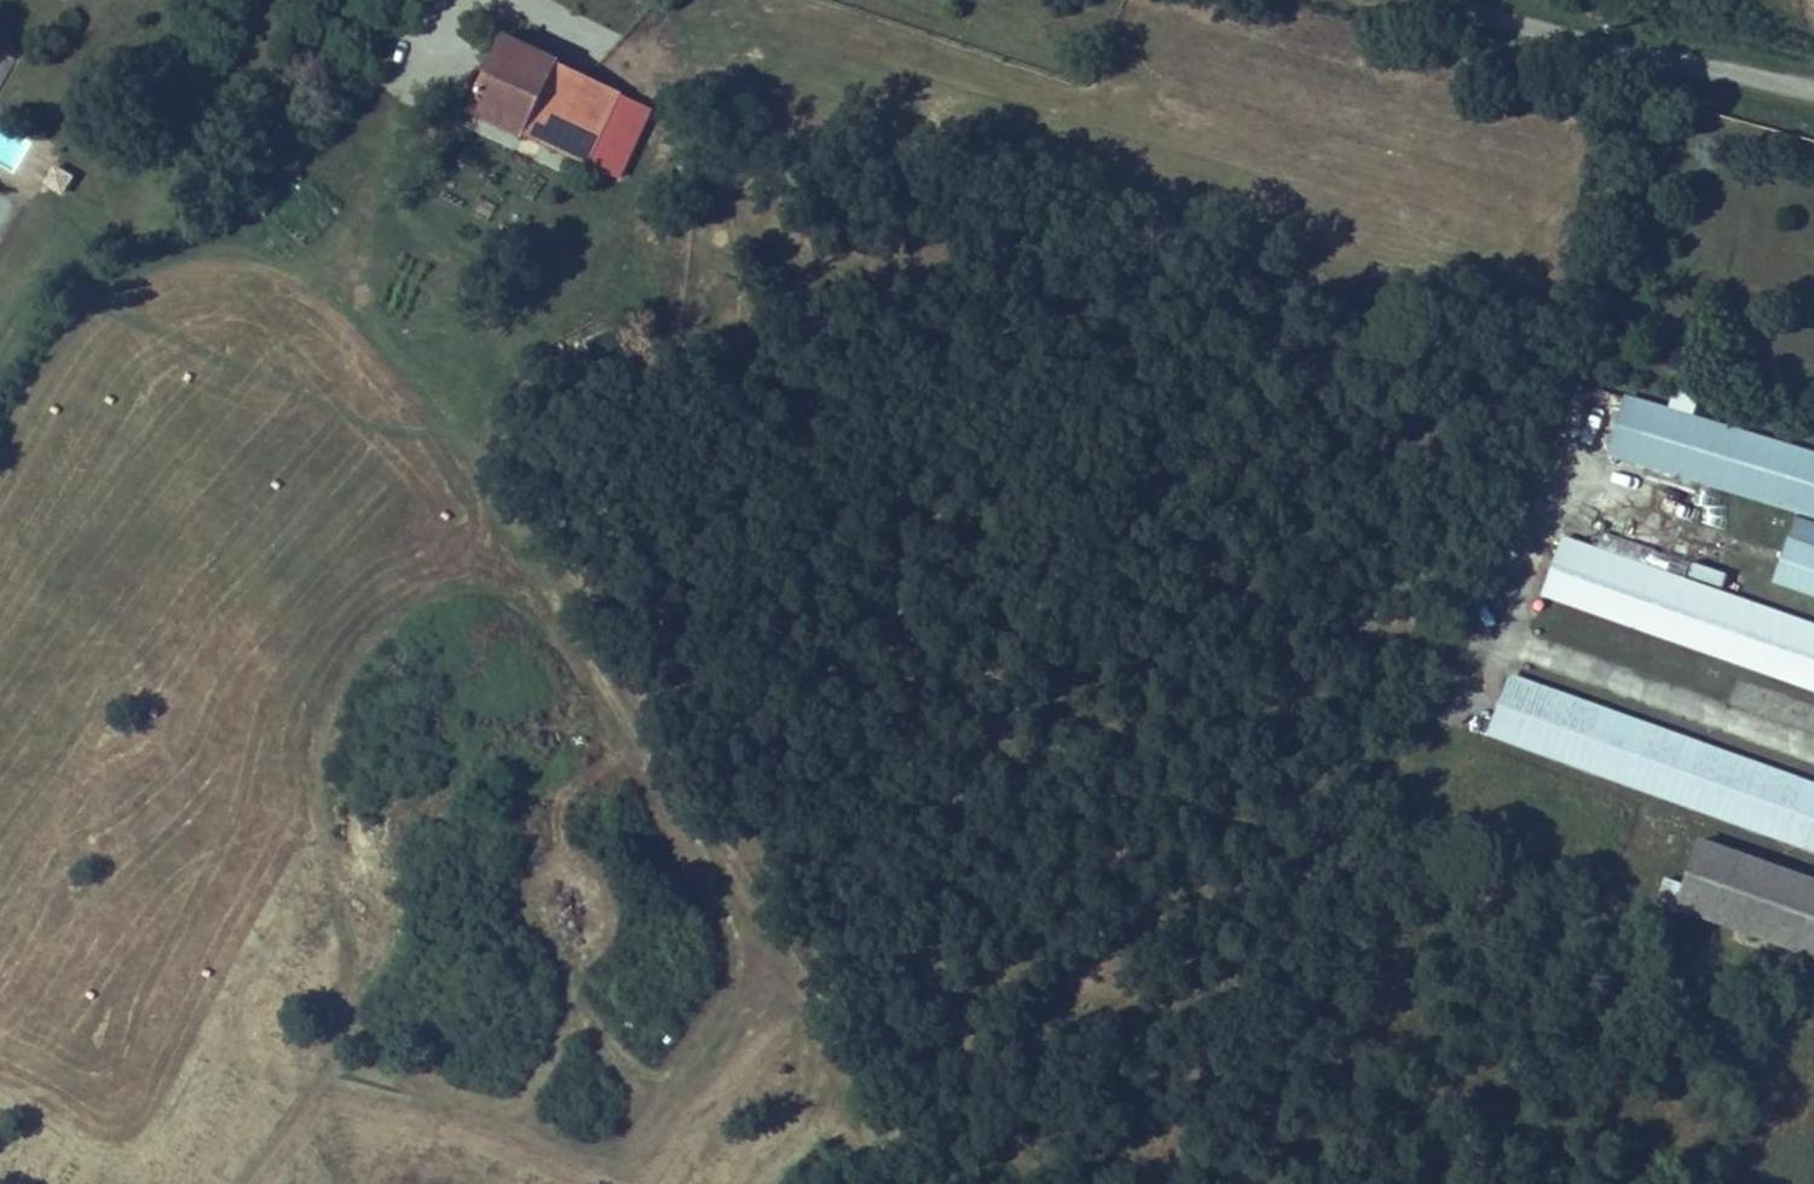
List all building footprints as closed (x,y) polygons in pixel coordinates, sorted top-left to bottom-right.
[(558,62),(560,58),(506,33),(468,116),(522,141),(525,134),(587,162),(586,165),(618,180),(651,108),(620,94),(621,91),(558,62)] [(62,195),(73,176),(54,164),(42,184),(62,195)] [(1555,433),(1813,511),(1813,455),(1571,381),(1555,433)] [(1494,579),(1813,691),(1813,631),(1515,528),(1494,579)] [(1725,575),(1813,599),(1813,554),(1736,531),(1725,575)] [(1614,778),(1633,725),(1460,662),(1441,716),(1614,778)] [(1813,851),(1813,790),(1633,725),(1614,778),(1813,851)] [(1813,918),(1813,883),(1654,825),(1638,871),(1620,864),(1611,887),(1800,955),(1813,918)]
